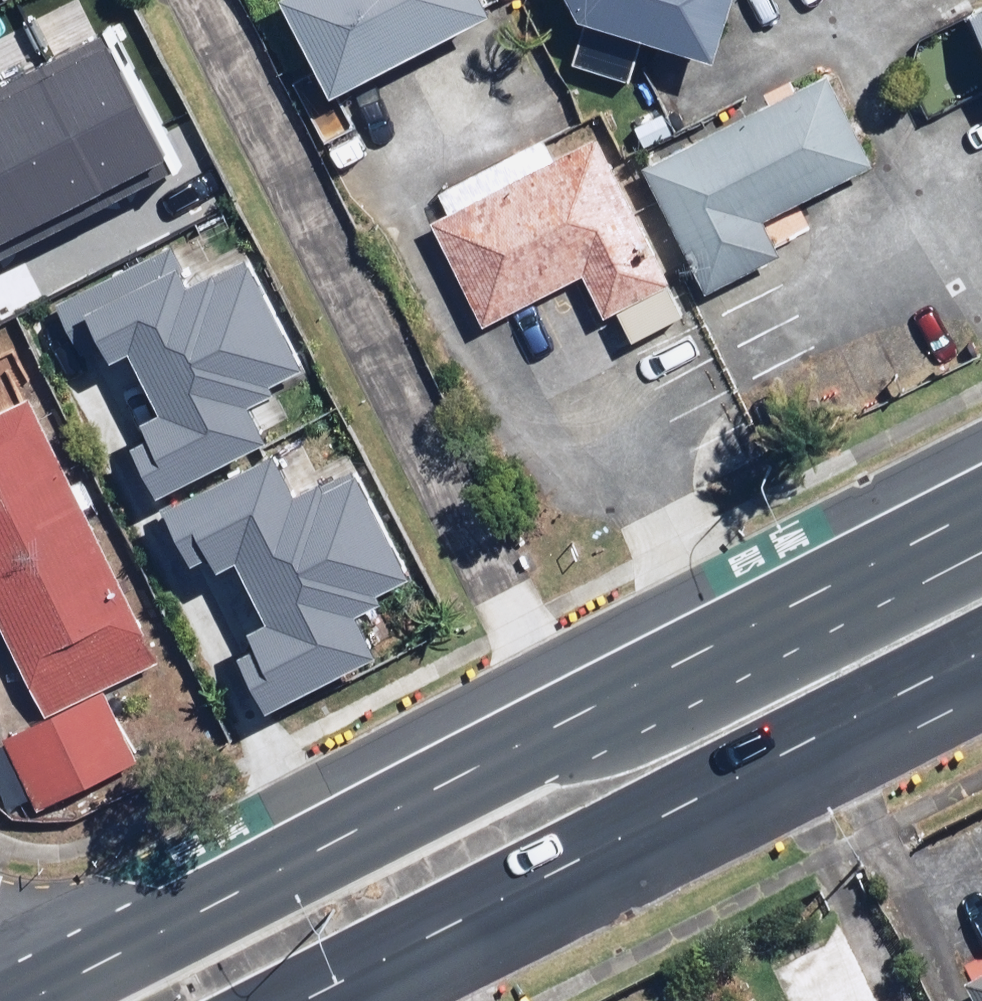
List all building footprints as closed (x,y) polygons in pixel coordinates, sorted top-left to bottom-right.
[(486,0),(289,0),(337,96),(495,17),(486,0)] [(580,25),(570,64),(636,81),(646,43),(719,62),(735,0),(567,0),(580,25)] [(967,14),(981,43),(981,7),(967,14)] [(0,88),(0,127),(54,226),(117,192),(46,63),(0,88)] [(880,158),(833,71),(645,172),(707,288),(810,232),(795,204),(880,158)] [(54,226),(0,127),(0,256),(54,226)] [(673,275),(602,137),(440,221),(490,318),(586,269),(607,309),(673,275)] [(130,441),(159,499),(271,444),(250,401),(308,373),(250,254),(192,282),(174,248),(62,303),(87,353),(103,345),(112,363),(129,355),(157,412),(140,421),(146,434),(130,441)] [(44,716),(0,737),(35,809),(135,761),(100,689),(157,662),(12,358),(0,363),(0,625),(44,716)] [(237,652),(265,709),(377,654),(356,611),(415,583),(356,464),(298,493),(281,458),(168,513),(193,563),(209,555),(218,573),(235,565),(263,623),(246,631),(253,644),(237,652)] [(970,978),(981,1000),(981,971),(970,978)]
